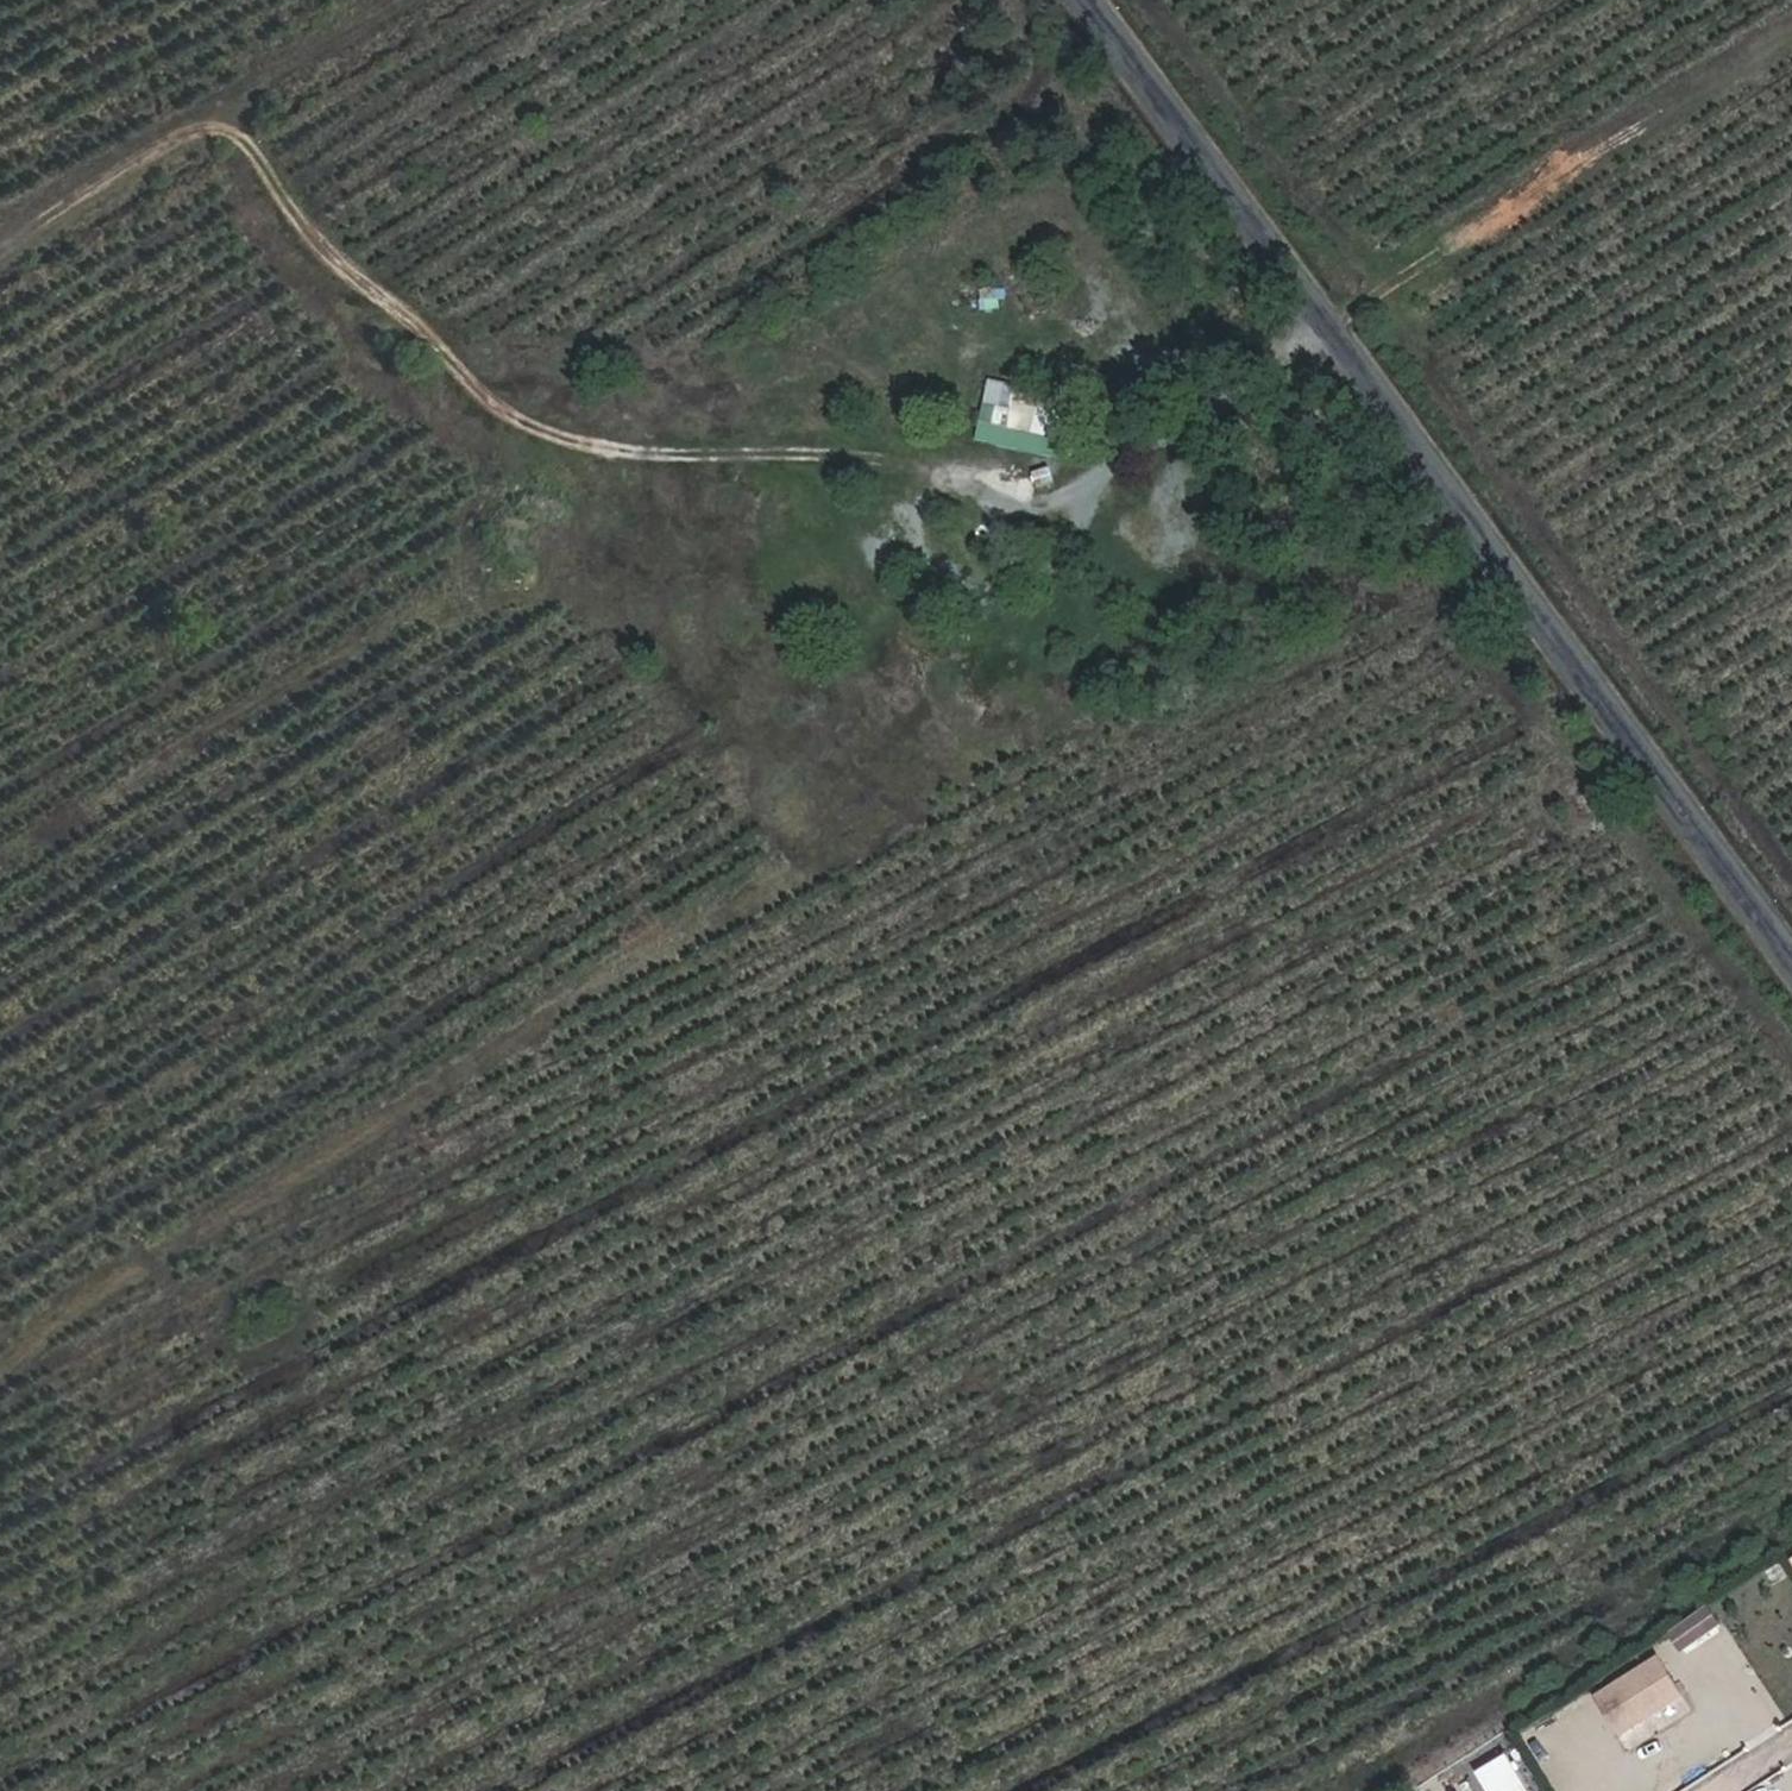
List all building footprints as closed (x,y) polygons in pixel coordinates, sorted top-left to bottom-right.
[(1064,456),(1076,400),(991,382),(979,439),(1064,456)] [(1710,1599),(1672,1631),(1689,1650),(1726,1619),(1710,1599)] [(1665,1651),(1597,1687),(1628,1746),(1697,1709),(1665,1651)] [(1525,1746),(1515,1751),(1536,1790),(1545,1785),(1525,1746)] [(1493,1790),(1531,1790),(1514,1750),(1482,1763),(1493,1790)]
